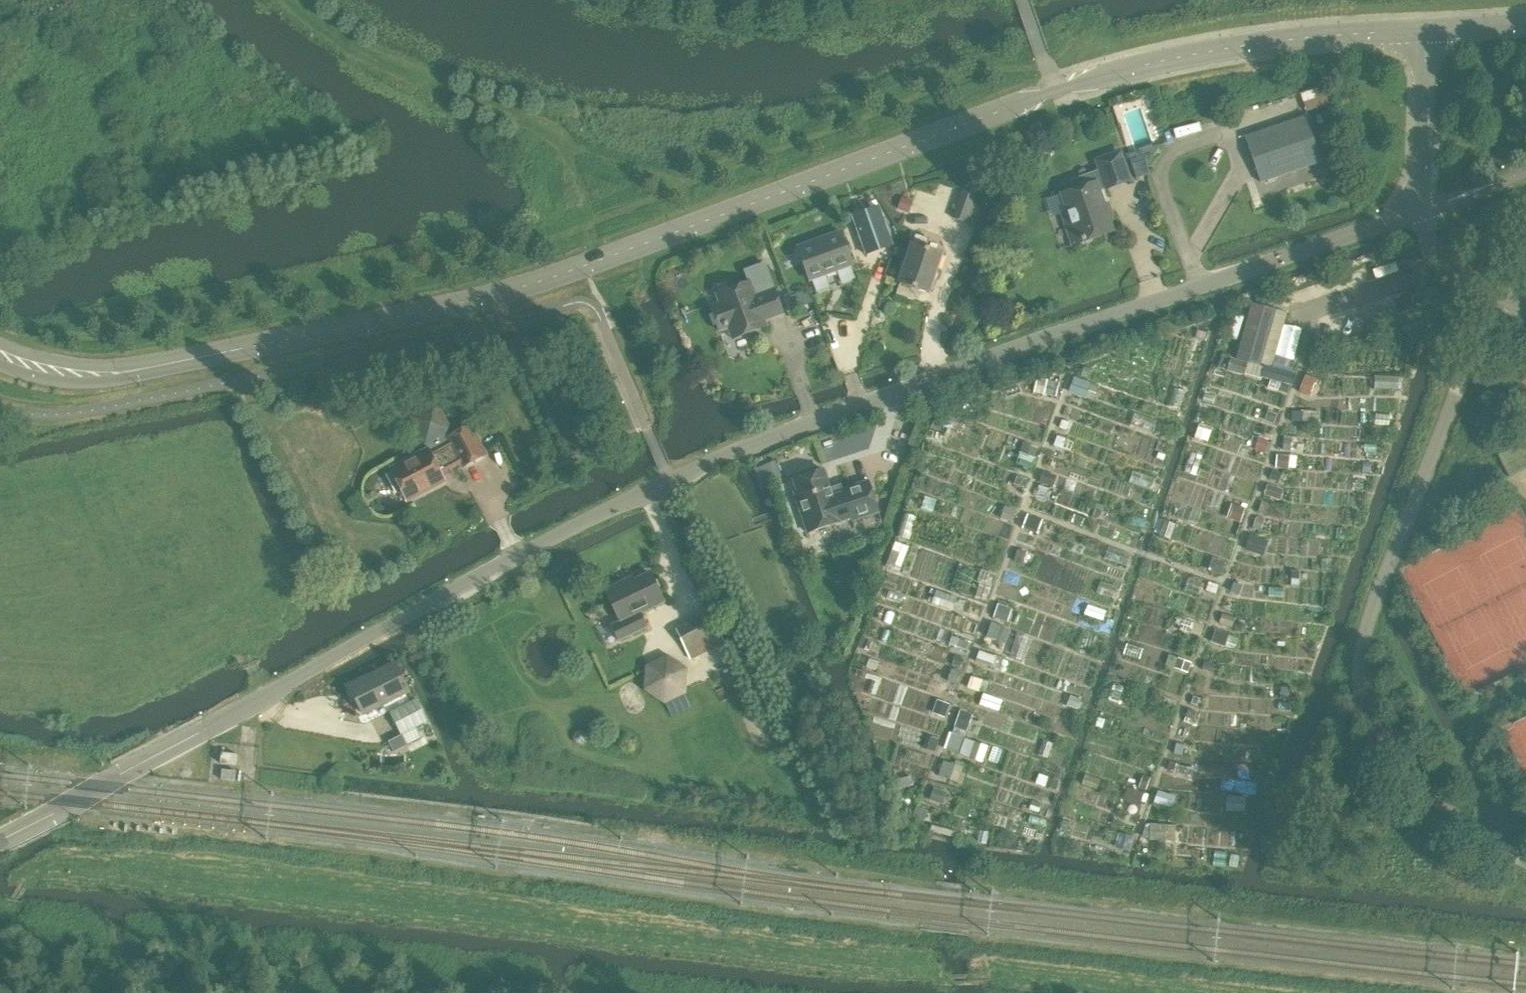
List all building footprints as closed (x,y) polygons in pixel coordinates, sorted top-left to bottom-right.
[(1259,182),(1320,162),(1305,116),(1244,136),(1259,182)] [(1147,167),(1159,146),(1129,156),(1137,179),(1150,174),(1147,167)] [(1105,189),(1129,181),(1119,152),(1095,161),(1099,171),(1070,181),(1073,190),(1061,195),(1071,223),(1065,225),(1072,245),(1112,232),(1097,190),(1105,187),(1105,189)] [(966,223),(976,196),(961,191),(952,218),(966,223)] [(893,246),(878,206),(852,215),(866,256),(893,246)] [(810,278),(851,263),(839,231),(798,246),(810,278)] [(924,248),(927,238),(915,234),(912,244),(911,243),(898,282),(928,291),(940,253),(924,248)] [(773,287),(755,294),(750,279),(717,291),(720,301),(711,304),(720,328),(728,325),(732,337),(766,325),(764,318),(782,312),(773,287)] [(1236,360),(1247,363),(1260,367),(1276,310),(1252,304),(1236,360)] [(471,426),(448,438),(445,431),(449,429),(437,406),(414,418),(426,441),(430,439),(435,449),(429,452),(428,448),(390,468),(392,472),(388,474),(397,491),(401,489),(407,502),(445,482),(443,477),(450,473),(449,470),(461,464),(462,468),(486,455),(471,426)] [(768,482),(781,477),(775,463),(763,468),(768,482)] [(841,487),(830,489),(823,470),(793,480),(799,499),(796,500),(807,533),(850,519),(851,522),(879,513),(868,481),(842,490),(841,487)] [(641,613),(664,602),(650,573),(621,587),(620,583),(605,591),(620,622),(612,626),(619,640),(648,627),(641,613)] [(690,659),(724,643),(710,614),(676,630),(690,659)] [(363,715),(409,692),(394,663),(349,686),(363,715)] [(401,735),(428,722),(416,699),(390,713),(401,735)] [(238,755),(222,753),(220,765),(236,767),(238,755)] [(236,771),(222,770),(221,780),(235,782),(236,771)]
